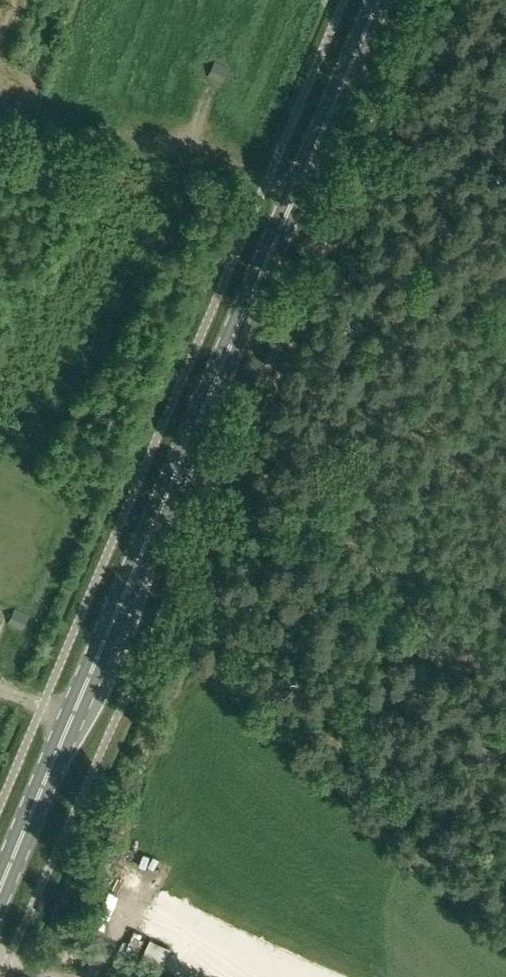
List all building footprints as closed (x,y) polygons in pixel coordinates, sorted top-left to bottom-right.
[(215,61),(208,76),(222,82),(229,68),(215,61)] [(28,616),(19,612),(13,610),(8,626),(12,628),(23,631),(28,616)]
